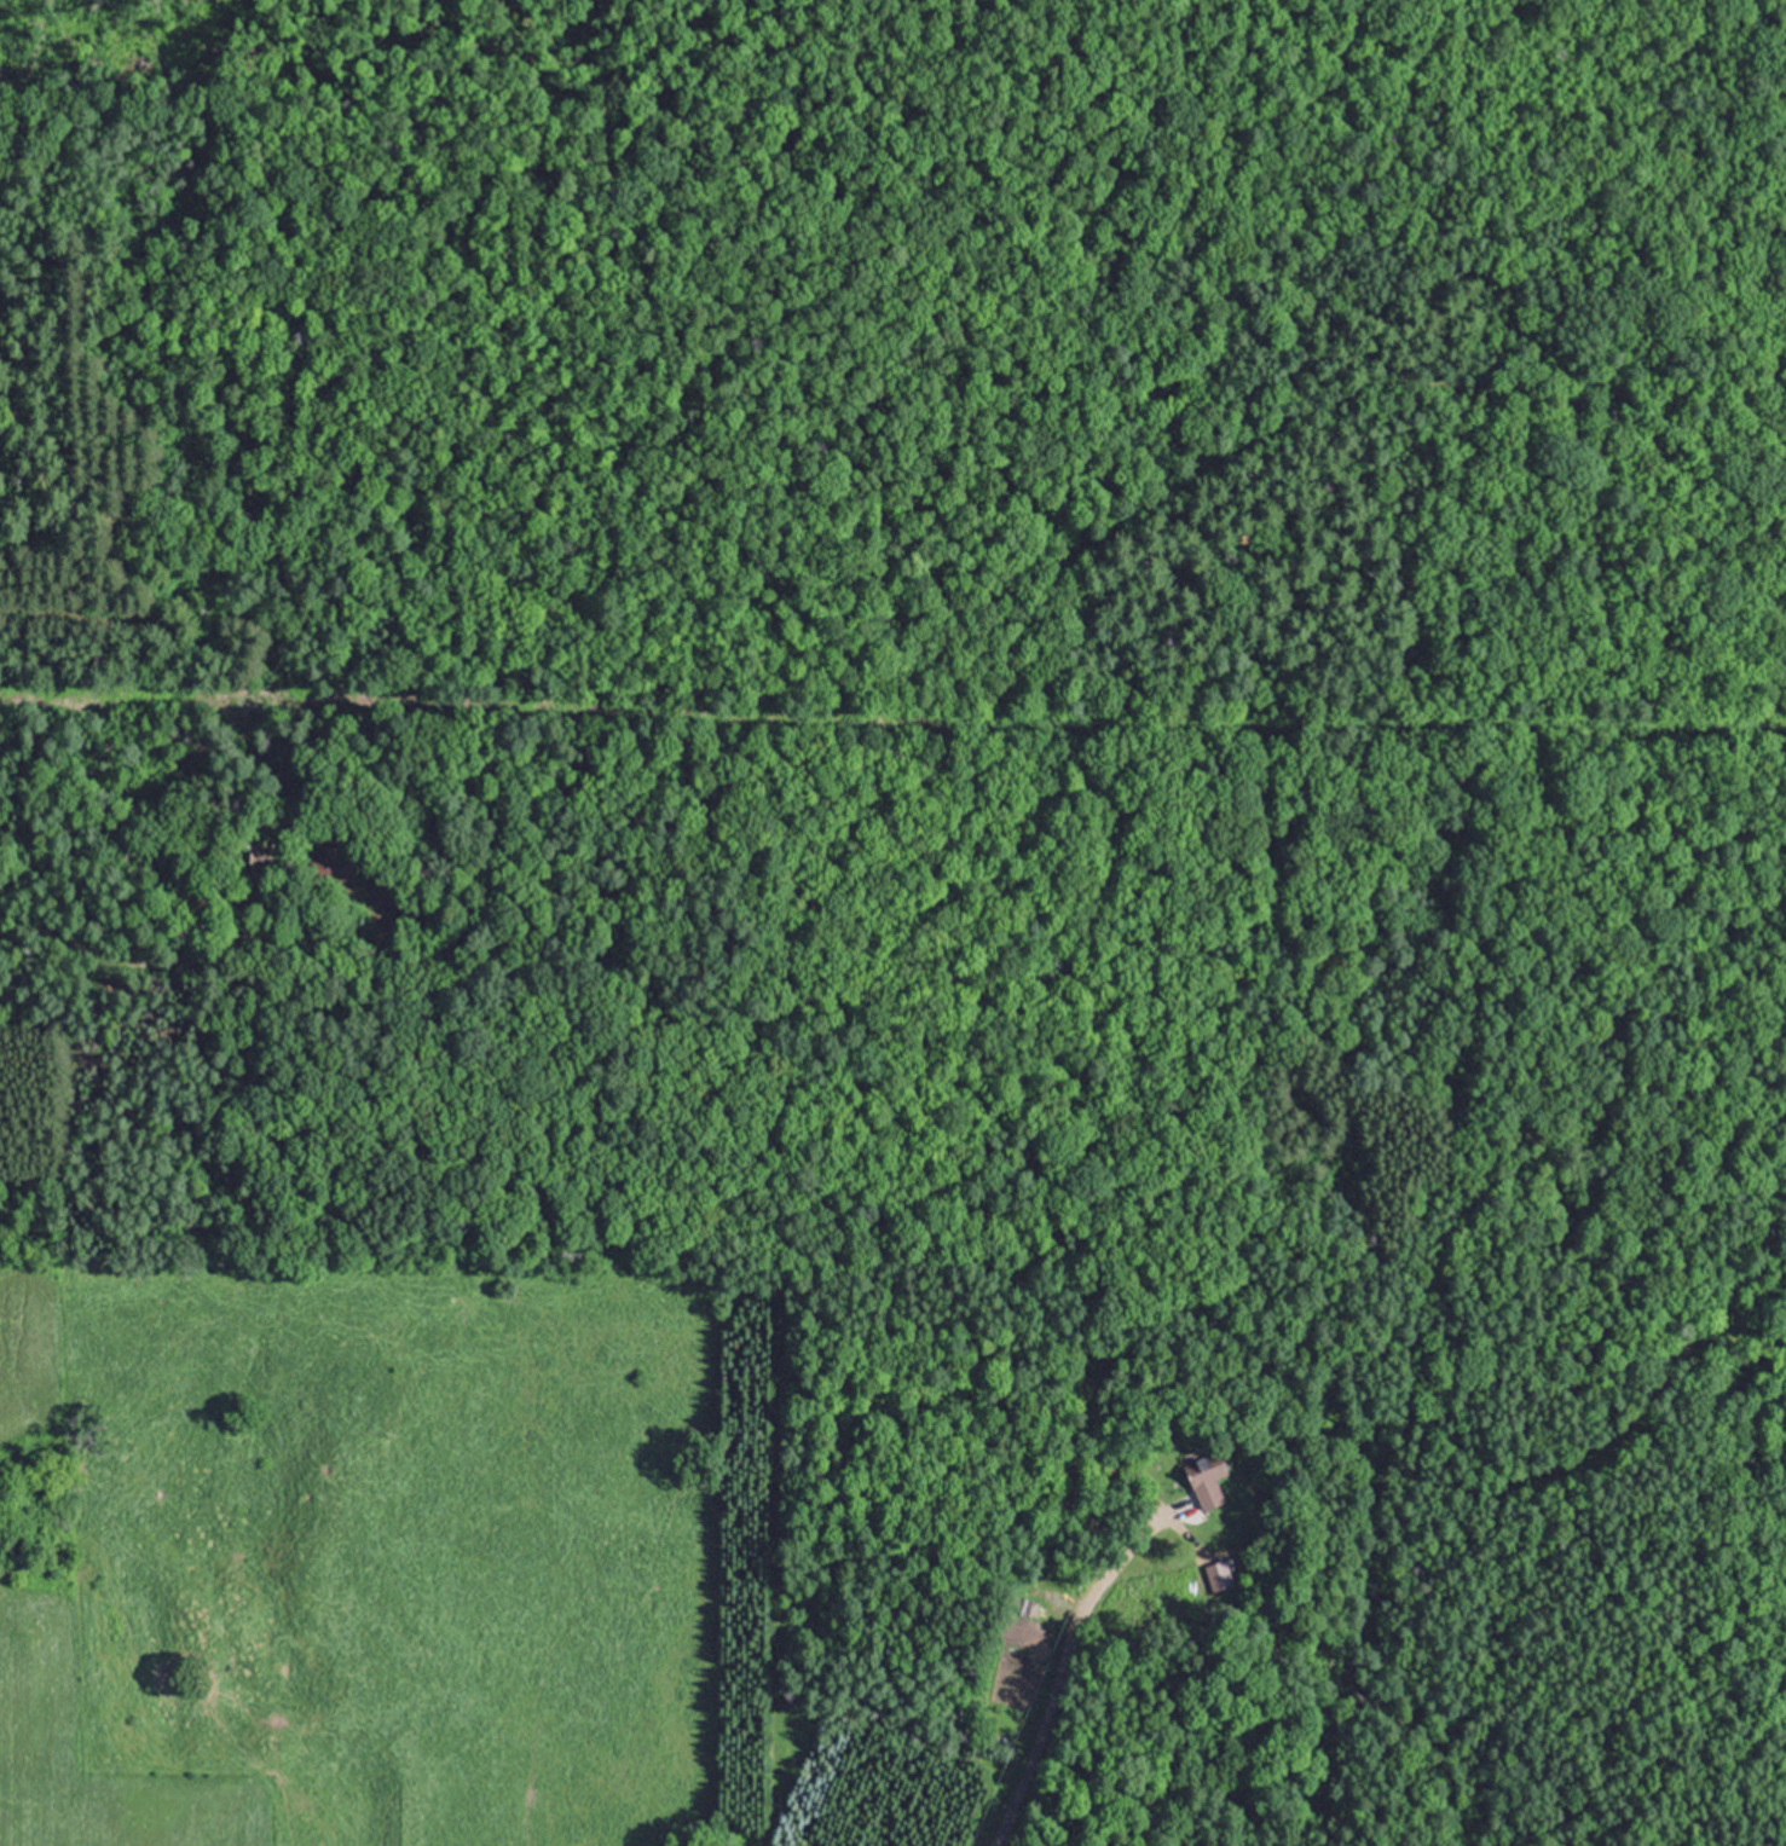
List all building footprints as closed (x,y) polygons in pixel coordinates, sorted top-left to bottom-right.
[(338,880),(338,844),(316,844),(316,852),(304,852),(304,880),(338,880)] [(1204,1509),(1225,1501),(1215,1478),(1228,1473),(1219,1448),(1186,1462),(1204,1509)]
